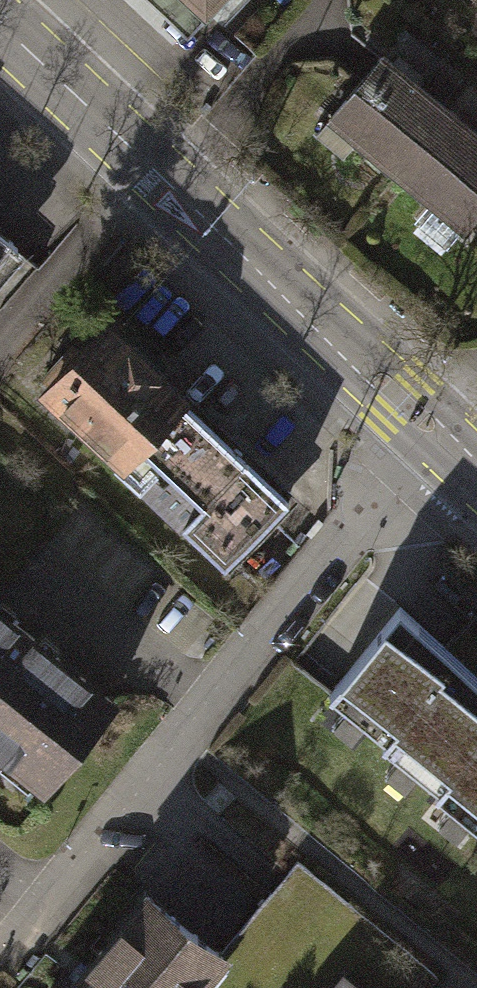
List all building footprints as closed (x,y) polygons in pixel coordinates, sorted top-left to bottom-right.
[(204,11),(192,0),(150,0),(184,32),(204,11)] [(204,11),(214,0),(192,0),(204,11)] [(329,114),(392,168),(445,107),(381,53),(329,114)] [(445,107),(392,168),(461,228),(476,209),(476,135),(445,107)] [(10,241),(0,231),(0,252),(10,241)] [(39,378),(120,458),(181,397),(107,324),(80,351),(72,344),(39,378)] [(287,501),(181,397),(120,458),(114,464),(143,493),(147,488),(225,565),(287,501)] [(392,605),(320,693),(377,741),(373,743),(429,787),(425,791),(476,834),(476,685),(392,605)] [(42,784),(109,699),(0,613),(0,751),(42,784)] [(67,987),(192,987),(219,954),(144,894),(67,987)] [(329,987),(357,987),(340,974),(329,987)]
